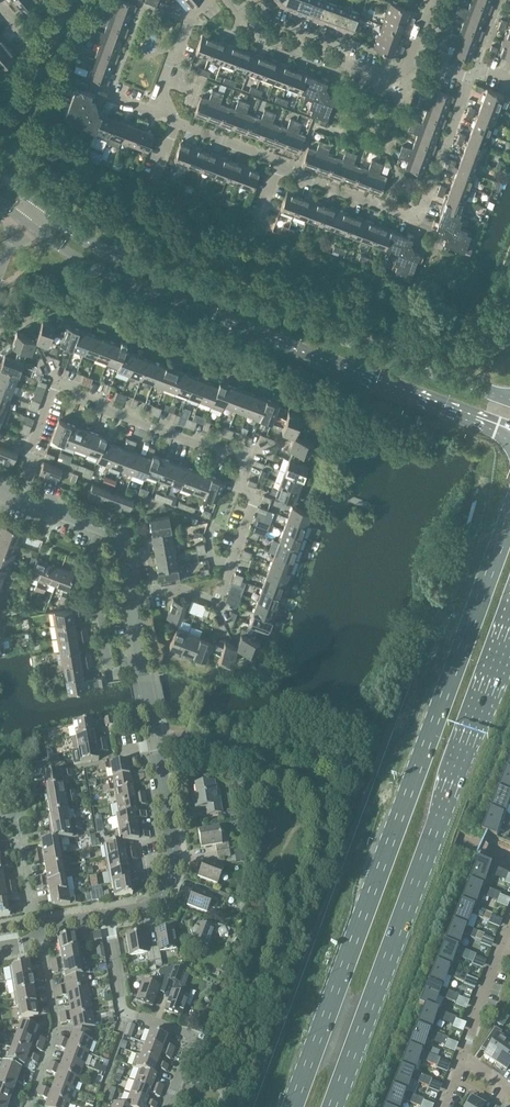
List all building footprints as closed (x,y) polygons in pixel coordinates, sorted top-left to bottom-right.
[(14,2),(23,13),(38,1),(37,0),(16,0),(14,2)] [(102,8),(130,19),(135,5),(121,0),(116,0),(114,7),(104,3),(102,8)] [(293,18),(300,0),(283,0),(280,4),(291,8),(288,16),(293,18)] [(307,14),(312,0),(300,0),(293,18),(298,20),(301,12),(307,14)] [(315,26),(325,0),(312,0),(307,14),(313,16),(310,24),(315,26)] [(329,22),(336,4),(326,0),(325,0),(315,26),(321,28),(324,20),(329,22)] [(471,2),(489,9),(492,0),(471,0),(471,2)] [(390,2),(386,14),(412,24),(416,12),(404,8),(390,2)] [(458,6),(456,11),(484,22),(489,9),(471,2),(468,9),(458,6)] [(332,32),(338,34),(347,8),(336,4),(329,22),(335,24),(332,32)] [(109,18),(107,25),(125,32),(130,19),(102,8),(100,14),(109,18)] [(347,8),(338,34),(343,36),(346,28),(352,31),(359,12),(347,8)] [(464,20),(461,28),(479,35),(484,22),(456,11),(454,17),(464,20)] [(386,14),(382,25),(400,32),(402,27),(410,30),(412,24),(386,14)] [(171,29),(174,22),(166,19),(163,26),(171,29)] [(94,29),(92,34),(120,45),(125,32),(107,25),(104,32),(94,29)] [(382,25),(378,36),(404,46),(406,39),(399,37),(400,32),(382,25)] [(449,32),(447,37),(475,48),(479,35),(461,28),(458,35),(449,32)] [(100,44),(97,51),(116,58),(120,45),(92,34),(90,40),(100,44)] [(196,52),(209,57),(215,41),(210,39),(211,37),(202,34),(196,52)] [(378,36),(374,48),(400,57),(404,46),(378,36)] [(475,48),(447,37),(445,43),(454,46),(451,54),(470,61),(475,48)] [(500,48),(502,49),(500,54),(509,58),(509,43),(503,40),(500,48)] [(209,57),(222,62),(229,44),(221,41),(220,42),(215,41),(209,57)] [(222,62),(235,67),(241,50),(236,49),(237,47),(229,44),(222,62)] [(0,51),(0,65),(2,68),(17,56),(11,49),(10,50),(7,46),(0,51)] [(235,67),(248,72),(255,53),(247,50),(246,52),(241,50),(235,67)] [(85,55),(83,60),(111,71),(116,58),(97,51),(94,58),(85,55)] [(248,72),(261,77),(267,60),(263,58),(263,56),(255,53),(248,72)] [(111,71),(83,60),(81,66),(90,69),(87,78),(106,84),(111,71)] [(261,77),(274,81),(281,63),(273,60),(272,62),(267,60),(261,77)] [(274,81),(287,86),(293,70),(288,68),(289,66),(281,63),(274,81)] [(287,86),(300,91),(307,73),(299,70),(298,71),(293,70),(287,86)] [(307,73),(300,91),(305,93),(304,96),(311,99),(309,107),(312,108),(310,113),(320,116),(318,122),(326,125),(331,112),(329,112),(332,104),(336,105),(338,99),(326,94),(329,87),(326,86),(329,78),(323,76),(321,80),(313,77),(314,75),(307,73)] [(88,130),(95,132),(102,114),(97,112),(98,109),(94,107),(91,103),(93,98),(90,97),(92,92),(86,90),(89,84),(76,79),(71,93),(73,94),(63,118),(88,128),(88,130)] [(218,92),(213,89),(209,99),(201,96),(194,115),(208,120),(218,92)] [(421,94),(419,99),(447,109),(452,96),(434,89),(431,97),(421,94)] [(487,89),(482,102),(501,109),(504,101),(502,100),(504,95),(487,89)] [(224,94),(218,92),(208,120),(221,124),(228,106),(220,103),(224,94)] [(221,124),(234,129),(244,101),(239,99),(235,109),(228,106),(221,124)] [(427,108),(424,116),(443,122),(447,109),(419,99),(417,105),(427,108)] [(234,129),(247,134),(254,116),(246,113),(250,103),(244,101),(234,129)] [(482,102),(478,115),(494,121),(496,117),(498,117),(501,109),(482,102)] [(247,134),(260,139),(270,111),(265,109),(261,119),(254,116),(247,134)] [(260,139),(273,144),(280,125),(272,123),(276,113),(270,111),(260,139)] [(104,134),(109,135),(115,119),(102,114),(95,132),(103,135),(104,134)] [(478,115),(473,128),(491,135),(494,127),(492,126),(494,121),(478,115)] [(412,120),(410,125),(438,135),(443,122),(424,116),(421,123),(412,120)] [(273,144),(286,149),(296,121),(291,118),(287,128),(280,125),(273,144)] [(113,139),(121,142),(128,124),(115,119),(109,135),(113,137),(113,139)] [(296,121),(286,149),(299,153),(306,135),(298,132),(302,123),(296,121)] [(130,143),(134,145),(141,128),(128,124),(121,142),(129,145),(130,143)] [(417,134),(415,142),(433,148),(438,135),(410,125),(408,131),(417,134)] [(141,128),(134,145),(139,147),(139,148),(147,152),(154,133),(141,128)] [(473,128),(468,141),(484,147),(486,143),(488,143),(491,135),(473,128)] [(316,150),(308,147),(302,165),(315,170),(326,142),(320,140),(316,150)] [(468,141),(463,154),(481,161),(484,153),(483,152),(484,147),(468,141)] [(315,170),(328,175),(335,157),(328,154),(331,144),(326,142),(315,170)] [(402,146),(400,151),(428,161),(433,148),(415,142),(412,149),(402,146)] [(174,159),(188,164),(194,146),(186,143),(186,145),(180,143),(174,159)] [(188,164),(201,169),(207,153),(202,151),(203,149),(194,146),(188,164)] [(102,154),(89,149),(85,159),(98,164),(100,158),(102,154)] [(328,175),(341,180),(352,152),(346,150),(342,160),(335,157),(328,175)] [(428,161),(400,151),(398,157),(408,160),(405,168),(423,175),(428,161)] [(341,180),(354,185),(361,167),(354,164),(357,154),(352,152),(341,180)] [(201,169),(214,174),(220,156),(212,153),(211,155),(207,153),(201,169)] [(463,154),(458,167),(475,173),(477,169),(478,169),(481,161),(463,154)] [(214,174),(227,179),(233,162),(228,161),(229,159),(220,156),(214,174)] [(354,185),(367,190),(378,162),(372,160),(368,169),(361,167),(354,185)] [(227,179),(240,184),(246,165),(238,162),(237,164),(233,162),(227,179)] [(378,162),(367,190),(380,195),(387,176),(380,173),(383,164),(378,162)] [(246,165),(240,184),(253,189),(259,172),(254,170),(255,168),(246,165)] [(458,167),(454,180),(472,187),(475,179),(473,178),(475,173),(458,167)] [(454,180),(449,193),(465,199),(467,195),(469,195),(472,187),(454,180)] [(280,209),(294,214),(300,197),(295,195),(296,194),(287,190),(280,209)] [(445,197),(442,206),(460,213),(465,199),(449,193),(447,198),(445,197)] [(294,214),(307,218),(314,200),(305,197),(305,199),(300,197),(294,214)] [(307,218),(320,223),(326,207),(321,205),(322,203),(314,200),(307,218)] [(460,213),(442,206),(440,213),(441,213),(438,221),(434,220),(432,226),(440,229),(439,232),(446,234),(442,247),(448,249),(449,245),(457,248),(457,250),(470,254),(473,246),(467,244),(471,234),(466,232),(467,229),(459,226),(462,218),(459,217),(460,213)] [(320,223),(333,228),(340,210),(331,207),(331,208),(326,207),(320,223)] [(333,228),(346,233),(352,216),(347,215),(348,213),(340,210),(333,228)] [(346,233),(359,238),(366,219),(358,216),(357,218),(352,216),(346,233)] [(359,238),(372,243),(378,226),(373,224),(374,222),(366,219),(359,238)] [(372,243),(385,247),(392,229),(383,226),(383,228),(378,226),(372,243)] [(392,229),(385,247),(390,249),(388,252),(396,255),(393,263),(397,264),(395,269),(405,273),(403,278),(411,281),(416,269),(414,268),(417,260),(421,261),(423,255),(411,251),(413,243),(411,242),(414,234),(408,232),(406,236),(398,233),(399,231),(392,229)] [(55,325),(43,320),(36,339),(48,343),(52,331),(55,325)] [(64,335),(61,344),(72,348),(79,330),(67,325),(67,326),(66,325),(64,325),(61,325),(58,327),(56,328),(55,330),(54,332),(64,335)] [(72,348),(84,353),(91,334),(79,330),(72,348)] [(64,335),(54,332),(52,331),(48,343),(53,345),(54,341),(61,344),(64,335)] [(31,351),(36,339),(17,332),(13,344),(19,346),(31,351)] [(84,353),(96,357),(103,338),(91,334),(84,353)] [(96,357),(108,361),(114,343),(103,338),(96,357)] [(108,361),(119,365),(119,366),(125,351),(126,347),(114,343),(108,361)] [(29,356),(31,351),(19,346),(18,348),(15,358),(23,361),(26,355),(29,356)] [(19,373),(23,361),(15,358),(18,348),(15,347),(14,347),(12,347),(10,348),(8,349),(7,351),(6,353),(6,354),(5,354),(0,366),(19,373)] [(118,369),(130,374),(137,355),(125,351),(119,366),(119,365),(118,369)] [(130,374),(141,378),(148,359),(137,355),(130,374)] [(160,364),(148,359),(141,378),(153,382),(160,364)] [(153,382),(165,387),(172,368),(160,364),(153,382)] [(19,373),(0,366),(0,367),(0,379),(15,385),(19,373)] [(165,387),(177,391),(183,372),(172,368),(165,387)] [(177,391),(188,395),(195,377),(183,372),(177,391)] [(188,395),(200,400),(207,381),(195,377),(188,395)] [(15,385),(0,379),(0,392),(10,396),(15,385)] [(200,400),(212,404),(219,385),(218,385),(207,381),(200,400)] [(211,407),(222,411),(225,405),(232,386),(220,382),(218,385),(219,385),(212,404),(211,407)] [(225,405),(237,409),(243,390),(232,386),(225,405)] [(237,409),(248,414),(255,395),(243,390),(237,409)] [(10,396),(0,392),(0,406),(6,408),(10,396)] [(248,414),(260,418),(267,399),(255,395),(248,414)] [(260,418),(272,423),(275,413),(275,414),(279,403),(267,399),(260,418)] [(275,413),(272,423),(278,425),(277,429),(294,434),(301,416),(289,411),(286,418),(275,414),(275,413)] [(62,448),(64,443),(71,424),(59,420),(50,444),(62,448)] [(64,443),(76,447),(83,428),(71,424),(64,443)] [(76,447),(88,452),(94,433),(83,428),(76,447)] [(98,459),(110,464),(117,445),(110,443),(114,433),(108,431),(106,437),(107,437),(105,441),(99,456),(98,459)] [(88,452),(99,456),(105,441),(107,437),(106,437),(94,433),(88,452)] [(313,441),(294,435),(288,451),(291,453),(289,459),(298,462),(302,451),(308,453),(313,441)] [(110,464),(121,468),(132,440),(127,438),(123,448),(117,445),(110,464)] [(121,468),(133,473),(140,454),(133,451),(137,442),(132,440),(121,468)] [(13,464),(17,452),(21,454),(23,449),(15,446),(13,450),(0,446),(0,460),(13,464)] [(145,477),(147,473),(146,473),(152,458),(151,458),(153,454),(153,455),(155,448),(150,446),(147,456),(140,454),(133,473),(145,477)] [(147,473),(158,478),(165,459),(153,455),(153,454),(151,458),(152,458),(146,473),(147,473)] [(158,478),(170,482),(176,463),(165,459),(158,478)] [(289,459),(285,471),(303,478),(308,466),(298,462),(297,463),(289,459)] [(39,474),(58,481),(62,468),(44,462),(39,474)] [(170,482),(181,486),(188,468),(176,463),(170,482)] [(181,486),(193,491),(200,472),(188,468),(181,486)] [(285,471),(280,483),(299,490),(303,478),(285,471)] [(193,491),(205,495),(212,476),(200,472),(193,491)] [(212,476),(205,495),(217,499),(224,481),(212,476)] [(299,490),(280,483),(276,495),(294,502),(299,490)] [(92,484),(88,496),(106,503),(111,491),(92,484)] [(110,505),(129,512),(134,499),(115,492),(110,505)] [(292,506),(288,518),(307,525),(311,512),(292,506)] [(150,519),(152,532),(171,528),(169,516),(150,519)] [(288,518),(284,529),(302,536),(307,525),(288,518)] [(0,533),(0,539),(18,546),(23,533),(0,524),(0,530),(1,530),(0,533)] [(152,532),(154,544),(174,541),(171,528),(152,532)] [(284,529),(279,541),(298,548),(302,536),(284,529)] [(14,558),(18,546),(0,539),(0,553),(14,558)] [(154,544),(156,556),(176,553),(174,541),(154,544)] [(279,541),(275,553),(294,560),(298,548),(279,541)] [(6,569),(6,570),(9,571),(14,558),(0,553),(0,567),(6,569)] [(156,556),(158,569),(178,565),(176,553),(156,556)] [(275,553),(271,565),(289,571),(294,560),(275,553)] [(35,590),(39,591),(49,564),(37,559),(30,576),(38,579),(35,590)] [(48,583),(55,585),(62,568),(49,564),(39,591),(44,593),(48,583)] [(178,565),(158,569),(160,581),(180,578),(178,565)] [(271,565),(266,576),(285,583),(289,571),(271,565)] [(62,568),(55,585),(63,588),(59,599),(64,601),(74,573),(62,568)] [(266,576),(262,588),(281,595),(285,583),(266,576)] [(262,588),(258,600),(276,607),(281,595),(262,588)] [(167,618),(179,622),(184,608),(189,609),(192,601),(187,599),(186,603),(174,599),(167,618)] [(258,600),(253,612),(272,618),(276,607),(258,600)] [(53,612),(55,625),(75,622),(73,613),(79,613),(79,614),(85,613),(84,606),(53,612)] [(253,612),(249,623),(258,627),(268,630),(272,618),(253,612)] [(55,625),(57,638),(88,633),(87,627),(81,628),(81,629),(76,630),(75,622),(55,625)] [(258,627),(249,623),(247,630),(243,629),(237,646),(255,653),(260,640),(254,638),(258,627)] [(170,646),(182,651),(188,632),(176,628),(170,646)] [(182,651),(193,655),(200,636),(188,632),(182,651)] [(60,651),(61,651),(79,648),(78,639),(83,638),(83,640),(89,639),(88,633),(57,638),(60,651)] [(205,659),(209,649),(212,641),(200,636),(193,655),(205,659)] [(237,646),(220,639),(219,643),(212,641),(209,649),(220,653),(218,660),(230,664),(237,646)] [(59,664),(63,664),(92,659),(91,653),(86,653),(86,655),(81,656),(79,648),(61,651),(60,651),(57,652),(59,664)] [(63,664),(66,677),(84,674),(82,665),(88,665),(88,666),(94,665),(92,659),(63,664)] [(66,677),(69,694),(79,692),(79,688),(108,683),(106,675),(85,679),(84,674),(66,677)] [(84,718),(73,720),(74,723),(76,738),(94,735),(93,729),(96,729),(95,721),(85,723),(84,718)] [(113,718),(105,719),(106,727),(115,725),(113,718)] [(76,738),(78,751),(107,746),(106,740),(101,741),(101,742),(96,743),(94,735),(76,738)] [(107,746),(78,751),(81,764),(99,761),(97,752),(102,752),(103,753),(108,752),(107,746)] [(113,778),(131,775),(128,761),(99,766),(100,772),(111,770),(113,778)] [(508,770),(499,791),(509,795),(509,771),(508,770)] [(46,789),(64,786),(62,778),(68,777),(68,779),(73,778),(72,771),(43,776),(46,789)] [(133,788),(131,775),(113,778),(114,786),(103,788),(104,793),(115,791),(133,788)] [(195,786),(197,797),(193,797),(195,809),(206,808),(207,816),(222,813),(219,798),(216,799),(214,783),(195,786)] [(46,789),(48,802),(77,797),(76,791),(70,792),(70,793),(65,794),(64,786),(46,789)] [(115,791),(117,804),(146,799),(145,793),(139,794),(140,795),(134,796),(133,788),(115,791)] [(499,791),(491,811),(503,816),(504,815),(509,803),(509,795),(499,791)] [(48,802),(50,815),(68,812),(67,804),(72,803),(72,804),(78,803),(77,797),(48,802)] [(117,804),(119,816),(119,817),(137,814),(137,813),(136,805),(141,805),(141,806),(147,805),(146,799),(117,804)] [(491,811),(483,832),(495,837),(501,823),(509,827),(509,818),(504,815),(503,816),(491,811)] [(48,815),(50,829),(81,823),(80,817),(75,818),(75,819),(70,820),(68,812),(50,815),(48,815)] [(116,817),(119,830),(137,827),(135,819),(140,818),(141,819),(146,818),(145,812),(137,813),(137,814),(119,817),(119,816),(116,817)] [(50,829),(53,841),(53,842),(61,840),(61,841),(73,839),(71,830),(77,829),(77,830),(82,829),(81,823),(50,829)] [(119,830),(121,843),(124,843),(150,839),(149,832),(143,833),(143,834),(138,835),(137,827),(119,830)] [(215,846),(217,852),(230,850),(228,843),(222,844),(219,827),(198,831),(201,848),(215,846)] [(31,852),(32,858),(63,853),(61,841),(61,840),(53,842),(53,841),(41,843),(42,852),(37,853),(37,851),(31,852)] [(104,846),(106,859),(137,854),(136,848),(130,849),(130,850),(125,851),(124,843),(121,843),(104,846)] [(230,850),(217,852),(218,858),(231,856),(230,850)] [(44,861),(45,870),(65,866),(63,853),(32,858),(33,865),(39,864),(39,862),(44,861)] [(106,859),(108,872),(128,869),(127,861),(132,860),(132,861),(138,860),(137,854),(106,859)] [(12,862),(11,856),(5,857),(5,858),(0,859),(0,864),(12,862)] [(198,877),(218,885),(224,868),(204,861),(198,877)] [(477,861),(468,882),(481,887),(481,886),(486,874),(506,882),(509,874),(477,861)] [(3,877),(2,868),(7,868),(7,869),(13,868),(12,862),(0,864),(0,877),(3,877)] [(35,878),(36,884),(66,879),(66,880),(67,879),(65,866),(45,870),(47,878),(41,879),(41,877),(35,878)] [(111,885),(112,885),(130,882),(141,880),(140,874),(135,875),(135,876),(129,877),(128,869),(108,872),(111,885)] [(16,888),(15,882),(10,883),(10,884),(4,885),(3,877),(0,877),(0,891),(16,888)] [(66,879),(36,884),(38,891),(43,890),(43,888),(48,887),(50,895),(68,892),(66,880),(66,879)] [(112,885),(114,893),(108,894),(108,893),(102,894),(103,900),(133,895),(130,882),(112,885)] [(468,882),(460,902),(473,907),(473,906),(478,894),(498,902),(501,894),(481,886),(481,887),(468,882)] [(8,903),(6,895),(11,894),(12,895),(17,894),(16,888),(0,891),(0,904),(8,903)] [(187,906),(207,913),(213,897),(193,890),(187,906)] [(68,892),(50,895),(52,909),(81,904),(80,897),(74,898),(74,900),(69,901),(68,892)] [(215,898),(227,902),(230,896),(217,892),(215,898)] [(460,902),(452,922),(464,928),(465,927),(470,914),(490,922),(493,914),(473,906),(473,907),(460,902)] [(0,904),(0,918),(10,916),(8,903),(0,904)] [(452,922),(444,943),(456,948),(457,947),(462,935),(461,934),(481,943),(485,935),(465,927),(464,928),(452,922)] [(198,924),(190,944),(207,950),(214,930),(198,924)] [(216,931),(228,935),(231,929),(218,925),(216,931)] [(159,948),(152,949),(155,962),(161,961),(160,952),(177,949),(173,928),(156,931),(159,948)] [(155,962),(152,949),(146,950),(143,933),(126,936),(130,957),(147,954),(148,963),(155,962)] [(58,939),(60,952),(78,949),(77,941),(82,940),(82,941),(88,940),(87,934),(58,939)] [(476,955),(457,947),(456,948),(444,943),(436,963),(448,968),(448,967),(453,955),(473,963),(476,955)] [(50,961),(51,967),(82,962),(80,949),(78,949),(60,952),(62,960),(56,961),(56,960),(50,961)] [(63,971),(65,978),(84,975),(82,962),(51,967),(52,973),(63,971)] [(448,968),(436,963),(427,984),(440,989),(440,988),(445,975),(465,983),(468,975),(448,967),(448,968)] [(10,968),(12,981),(43,976),(42,970),(36,971),(36,972),(31,973),(29,964),(10,968)] [(143,981),(136,1001),(153,1007),(158,992),(164,994),(174,968),(173,967),(161,970),(158,977),(163,979),(160,987),(143,981)] [(170,981),(179,984),(184,971),(175,967),(170,981)] [(55,988),(56,993),(88,988),(86,974),(84,975),(65,978),(66,986),(55,988)] [(12,981),(14,994),(34,991),(32,983),(38,982),(38,983),(44,982),(43,976),(12,981)] [(440,989),(427,984),(419,1004),(424,1007),(424,1006),(431,1009),(432,1008),(437,996),(457,1004),(460,996),(440,988),(440,989)] [(165,1011),(181,1017),(188,997),(191,990),(175,985),(172,991),(165,1011)] [(68,996),(69,1004),(90,1001),(88,988),(56,993),(57,998),(68,996)] [(16,1007),(18,1007),(36,1004),(47,1002),(46,996),(40,997),(41,998),(35,999),(34,991),(14,994),(16,1007)] [(59,1014),(60,1019),(93,1013),(90,1001),(69,1004),(70,1013),(59,1014)] [(18,1007),(20,1020),(49,1015),(48,1009),(42,1010),(43,1011),(37,1012),(36,1004),(18,1007)] [(424,1007),(416,1026),(428,1031),(429,1031),(434,1018),(454,1026),(457,1018),(432,1008),(431,1009),(424,1006),(424,1007)] [(72,1022),(74,1031),(90,1027),(90,1028),(95,1027),(93,1013),(60,1019),(61,1024),(72,1022)] [(21,1023),(16,1036),(44,1046),(46,1040),(41,1038),(40,1040),(35,1038),(38,1030),(21,1023)] [(428,1031),(416,1026),(408,1047),(420,1052),(421,1051),(426,1039),(446,1046),(449,1039),(429,1031),(428,1031)] [(59,1038),(57,1042),(88,1054),(93,1041),(88,1039),(91,1032),(90,1028),(90,1027),(74,1031),(69,1042),(59,1038)] [(495,1064),(509,1042),(509,1041),(500,1035),(502,1033),(495,1028),(481,1048),(487,1052),(486,1055),(484,1054),(484,1056),(495,1064)] [(150,1031),(146,1044),(173,1054),(176,1048),(170,1046),(170,1048),(165,1046),(168,1038),(150,1031)] [(16,1036),(12,1048),(29,1055),(29,1054),(32,1047),(37,1049),(36,1050),(42,1052),(44,1046),(16,1036)] [(66,1051),(63,1059),(83,1066),(88,1054),(57,1042),(56,1047),(66,1051)] [(495,1064),(506,1071),(509,1067),(509,1068),(509,1042),(495,1064)] [(146,1044),(141,1056),(158,1063),(158,1062),(161,1055),(166,1057),(166,1058),(171,1060),(173,1054),(146,1044)] [(408,1047),(400,1067),(412,1072),(413,1071),(418,1059),(437,1067),(441,1059),(421,1051),(420,1052),(408,1047)] [(29,1055),(12,1048),(7,1061),(24,1067),(27,1059),(32,1061),(32,1062),(37,1064),(40,1058),(29,1054),(29,1055)] [(136,1069),(139,1070),(154,1075),(157,1067),(162,1069),(161,1070),(167,1072),(169,1066),(158,1062),(158,1063),(141,1056),(136,1069)] [(50,1062),(48,1067),(79,1078),(83,1066),(63,1059),(60,1066),(50,1062)] [(0,1071),(0,1075),(17,1081),(21,1070),(3,1063),(0,1071)] [(57,1076),(54,1083),(74,1091),(79,1078),(48,1067),(46,1072),(57,1076)] [(400,1067),(392,1088),(404,1093),(404,1092),(409,1079),(429,1087),(432,1079),(413,1071),(412,1072),(400,1067)] [(139,1070),(135,1082),(152,1088),(157,1076),(154,1075),(139,1070)] [(13,1092),(17,1081),(0,1075),(0,1088),(13,1092)] [(135,1082),(130,1094),(147,1101),(147,1100),(152,1088),(135,1082)] [(41,1087),(39,1092),(70,1103),(74,1091),(54,1083),(51,1091),(41,1087)] [(9,1104),(13,1092),(0,1088),(0,1100),(9,1104)] [(384,1106),(398,1106),(401,1100),(419,1106),(421,1106),(424,1100),(404,1092),(404,1093),(392,1088),(384,1106)] [(162,1092),(154,1089),(153,1094),(155,1096),(160,1098),(162,1092)] [(39,1092),(37,1096),(48,1100),(45,1106),(68,1106),(70,1103),(39,1092)] [(126,1106),(145,1106),(146,1105),(150,1106),(157,1106),(158,1104),(147,1100),(147,1101),(130,1094),(126,1106)] [(484,1106),(480,1104),(481,1103),(469,1097),(464,1106),(483,1106),(484,1106)]
